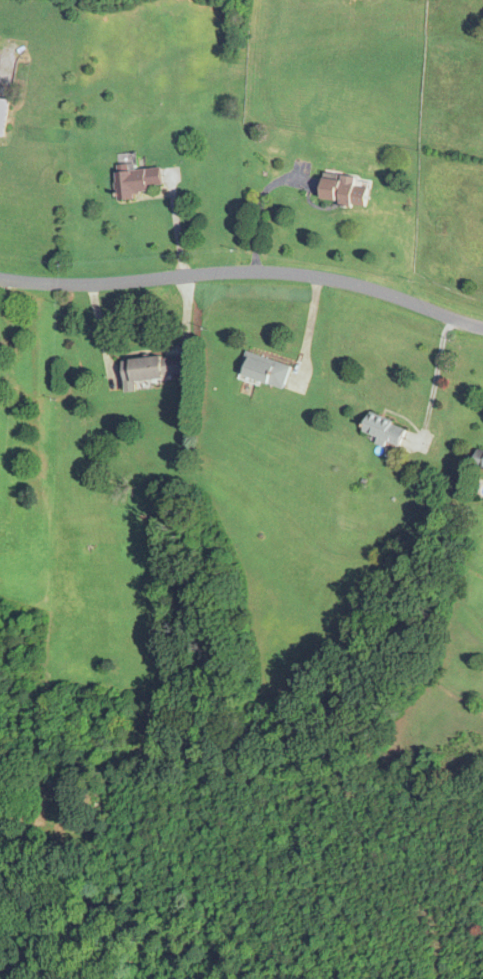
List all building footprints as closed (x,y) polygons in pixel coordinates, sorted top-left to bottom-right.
[(161,184),(161,166),(115,167),(116,200),(134,200),(134,191),(148,191),(148,184),(161,184)] [(369,208),(372,188),(360,186),(361,178),(327,174),(323,201),(369,208)] [(240,375),(285,388),(292,365),(247,351),(240,375)] [(182,378),(181,356),(125,359),(126,381),(182,378)] [(402,448),(410,427),(371,414),(364,435),(402,448)] [(478,447),(474,465),(482,467),(482,448),(478,447)]
